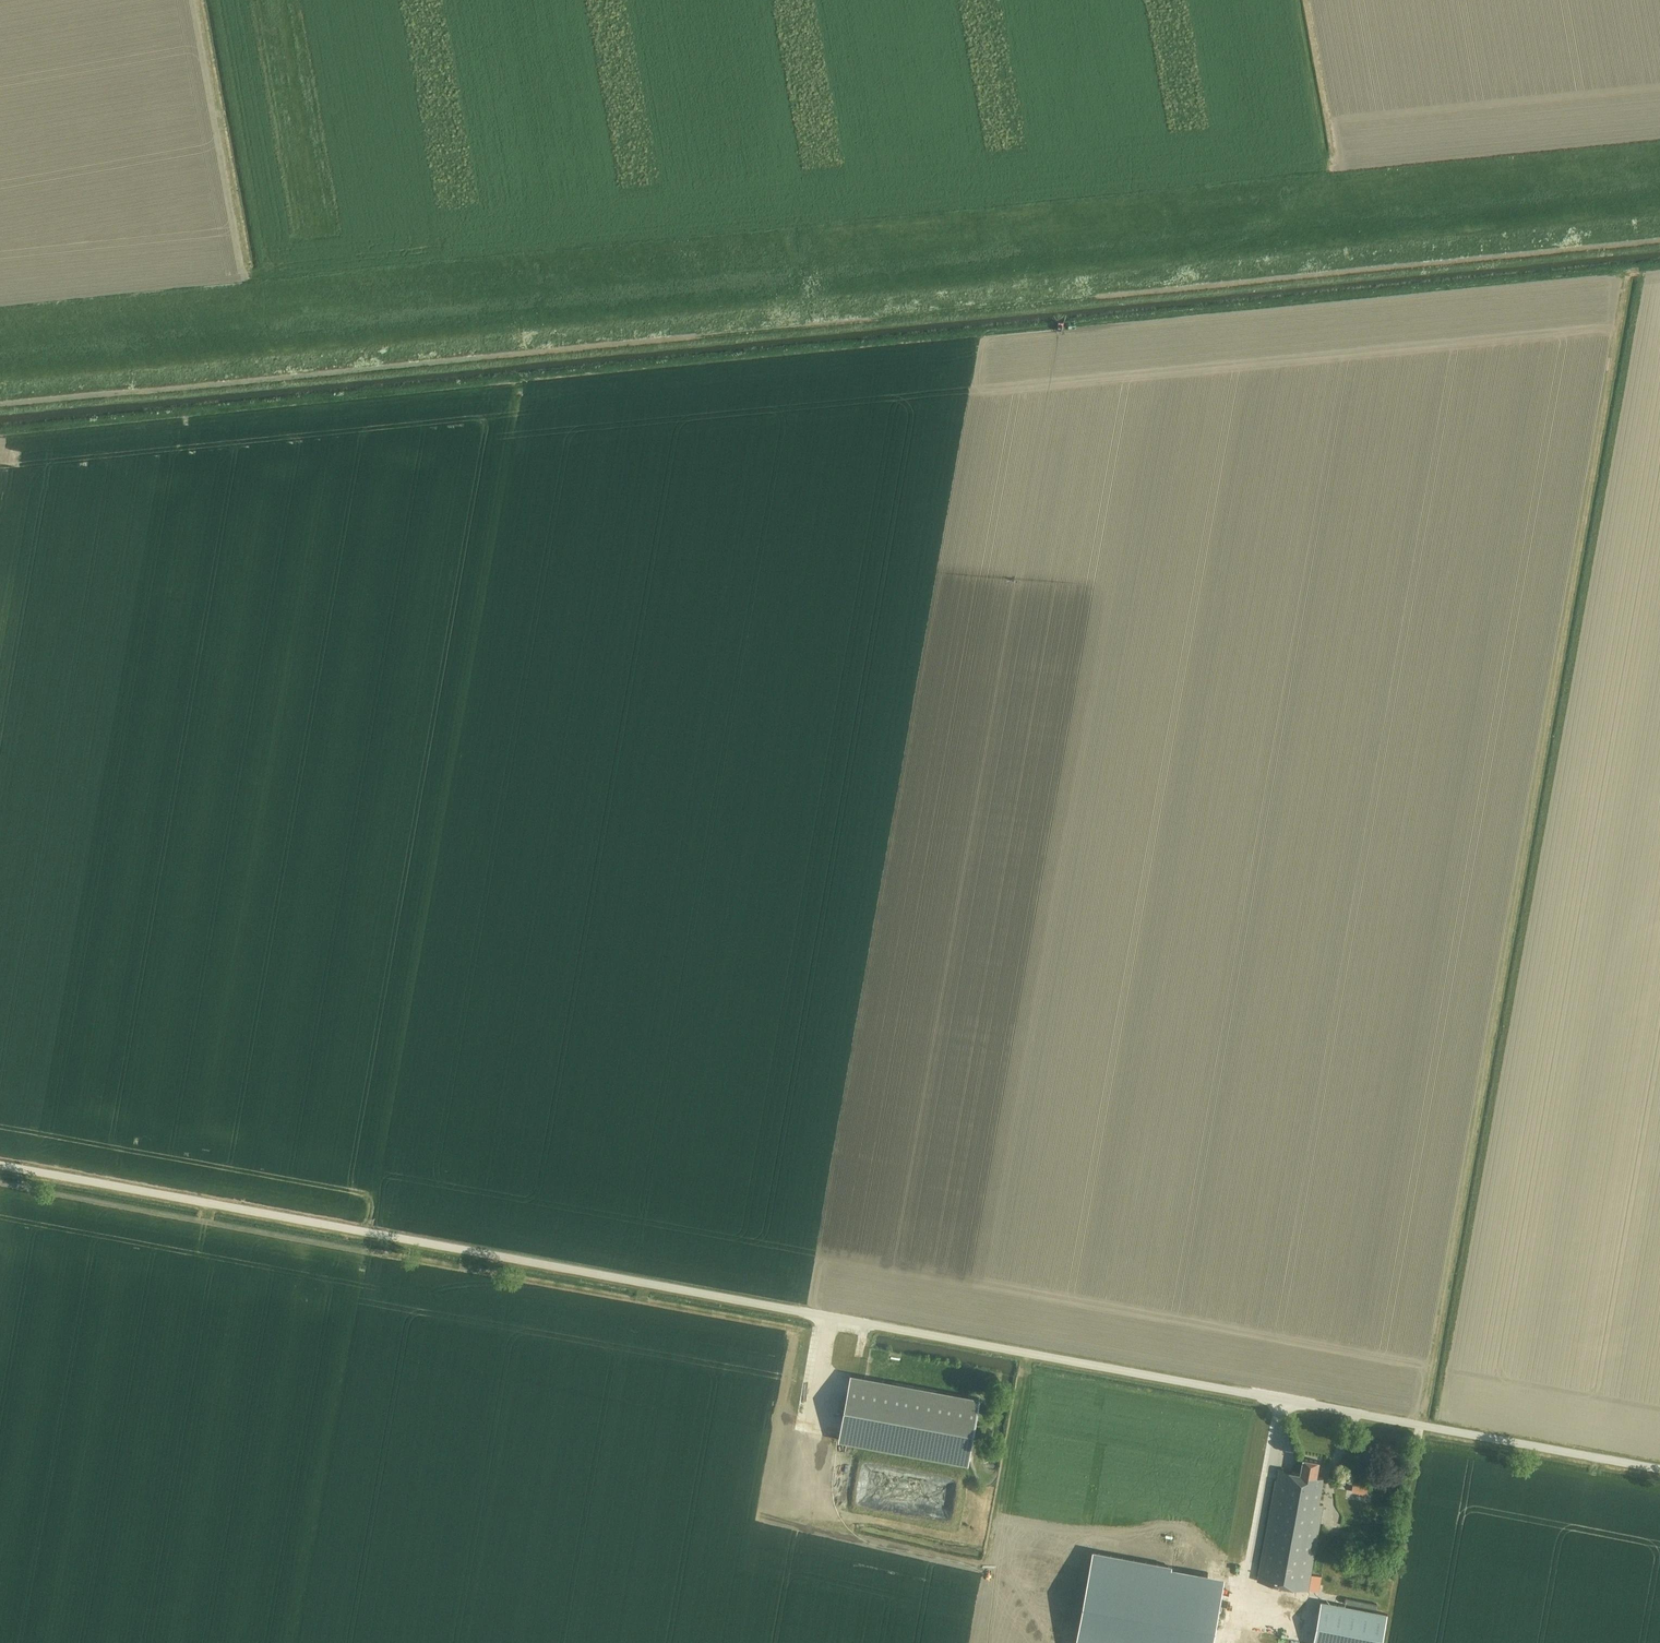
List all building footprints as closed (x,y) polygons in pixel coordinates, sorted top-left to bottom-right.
[(851,1374),(839,1440),(968,1464),(980,1398),(851,1374)] [(1278,1479),(1276,1479),(1258,1580),(1319,1591),(1321,1576),(1311,1574),(1324,1504),(1319,1503),(1324,1477),(1317,1475),(1320,1460),(1304,1457),(1301,1472),(1280,1468),(1278,1479)] [(1367,1508),(1365,1524),(1373,1525),(1375,1509),(1367,1508)] [(1083,1642),(1220,1642),(1227,1602),(1174,1593),(1180,1565),(1101,1550),(1083,1642)] [(1388,1613),(1321,1601),(1313,1642),(1382,1642),(1388,1613)] [(1246,1618),(1244,1628),(1251,1629),(1253,1619),(1246,1618)]
